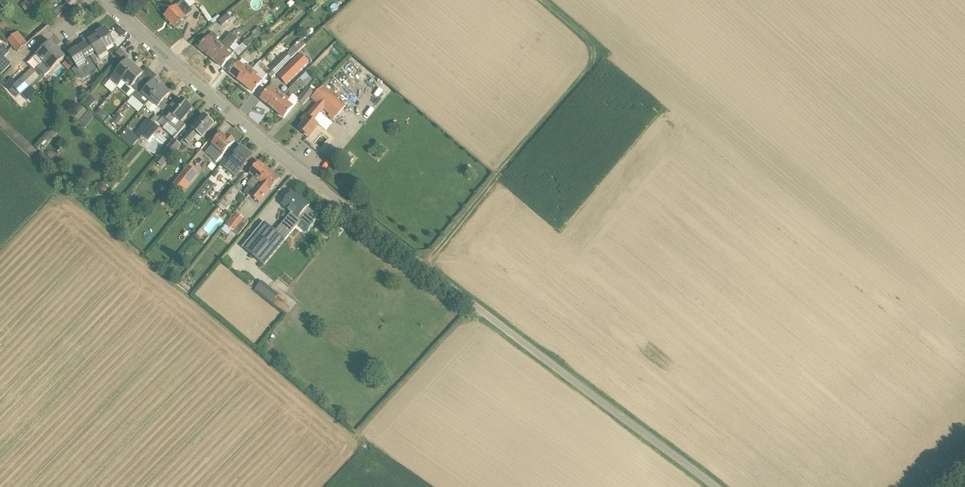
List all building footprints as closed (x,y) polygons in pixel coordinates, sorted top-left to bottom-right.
[(21,5),(26,11),(35,4),(32,0),(27,0),(21,5)] [(70,7),(78,0),(64,0),(67,4),(64,7),(62,5),(54,12),(58,17),(70,7)] [(174,28),(175,28),(182,21),(194,11),(184,0),(165,16),(170,23),(171,25),(173,26),(174,28)] [(216,30),(232,18),(228,13),(221,18),(212,26),(216,30)] [(116,44),(105,28),(96,34),(97,36),(106,50),(108,52),(108,51),(113,57),(119,50),(116,44)] [(211,58),(222,44),(215,39),(217,37),(211,32),(199,48),(211,58)] [(18,52),(27,45),(17,33),(8,41),(18,52)] [(231,56),(233,53),(234,51),(230,48),(238,39),(231,33),(222,44),(211,58),(222,67),(231,56)] [(108,52),(106,50),(97,36),(83,45),(90,56),(93,60),(98,56),(99,57),(108,52)] [(51,42),(37,55),(34,57),(41,65),(44,62),(44,63),(58,49),(51,42)] [(240,57),(248,48),(243,43),(234,51),(240,57)] [(98,70),(89,57),(90,56),(83,45),(69,54),(77,67),(72,70),(73,71),(73,70),(78,78),(83,79),(91,74),(91,75),(91,74),(98,70)] [(11,64),(4,57),(9,53),(2,46),(0,48),(0,54),(2,55),(0,57),(0,76),(11,64)] [(34,71),(40,77),(43,74),(45,76),(65,57),(58,49),(44,63),(44,62),(41,65),(34,71)] [(117,87),(135,66),(128,60),(130,58),(120,49),(119,50),(113,57),(122,65),(114,74),(109,80),(117,87)] [(259,52),(253,57),(257,61),(263,56),(259,52)] [(295,76),(308,63),(300,55),(279,76),(286,83),(294,74),(295,76)] [(262,81),(267,74),(270,70),(261,61),(256,65),(252,70),(252,69),(241,83),(253,92),(262,81)] [(245,67),(239,62),(230,74),(241,83),(252,69),(247,65),(245,67)] [(132,96),(146,79),(142,76),(144,74),(135,66),(117,87),(130,97),(131,95),(132,96)] [(36,81),(40,77),(34,71),(33,69),(28,73),(36,81)] [(36,81),(28,73),(24,77),(31,85),(34,88),(38,84),(36,81)] [(293,107),(298,100),(297,99),(291,94),(299,85),(303,89),(310,81),(312,79),(305,73),(283,95),(273,108),(284,118),(293,107)] [(22,94),(31,85),(24,77),(14,86),(22,94)] [(162,86),(154,79),(150,84),(146,79),(132,96),(144,107),(149,101),(162,86)] [(22,94),(14,86),(10,90),(18,98),(22,94)] [(162,86),(149,101),(150,101),(146,106),(147,109),(151,112),(154,112),(158,108),(158,107),(163,111),(170,103),(166,99),(171,93),(162,86)] [(322,107),(328,112),(330,113),(328,116),(333,119),(345,105),(327,90),(323,87),(322,86),(311,98),(316,103),(307,114),(301,121),(304,123),(299,129),(308,137),(319,124),(312,119),(322,107)] [(276,93),(270,88),(261,99),(273,108),(283,95),(278,90),(276,93)] [(307,88),(297,99),(298,100),(303,105),(313,93),(307,88)] [(89,97),(84,102),(90,107),(94,102),(89,97)] [(193,109),(182,100),(177,106),(174,103),(162,116),(169,122),(168,123),(179,133),(186,125),(181,121),(193,109)] [(80,105),(71,114),(79,120),(87,111),(80,105)] [(89,112),(78,125),(84,130),(95,117),(89,112)] [(118,113),(111,121),(115,125),(123,117),(118,113)] [(203,139),(215,124),(204,115),(191,129),(192,129),(183,139),(189,144),(197,134),(203,139)] [(148,118),(134,134),(139,139),(153,123),(151,120),(148,118)] [(153,124),(142,138),(147,142),(158,129),(153,124)] [(226,139),(221,134),(211,146),(206,152),(212,158),(219,149),(224,154),(235,142),(229,136),(226,139)] [(162,166),(181,146),(174,139),(155,160),(162,166)] [(241,170),(253,157),(242,147),(224,168),(235,177),(241,170)] [(42,152),(36,158),(48,169),(54,163),(42,152)] [(247,184),(249,186),(254,190),(270,171),(259,162),(249,173),(254,176),(247,184)] [(183,192),(198,173),(188,165),(173,184),(183,192)] [(260,204),(271,191),(280,179),(270,171),(254,190),(249,195),(260,204)] [(194,200),(201,206),(216,186),(209,180),(194,200)] [(234,186),(224,200),(220,204),(227,209),(230,205),(241,192),(234,186)] [(307,207),(310,204),(304,199),(303,201),(293,192),(282,205),(292,213),(286,220),(276,232),(264,223),(243,248),(257,259),(264,265),(285,240),(301,221),(310,227),(319,216),(307,207)] [(238,235),(249,222),(237,212),(226,226),(232,230),(238,235)] [(255,289),(257,291),(272,303),(279,294),(262,281),(255,289)]
